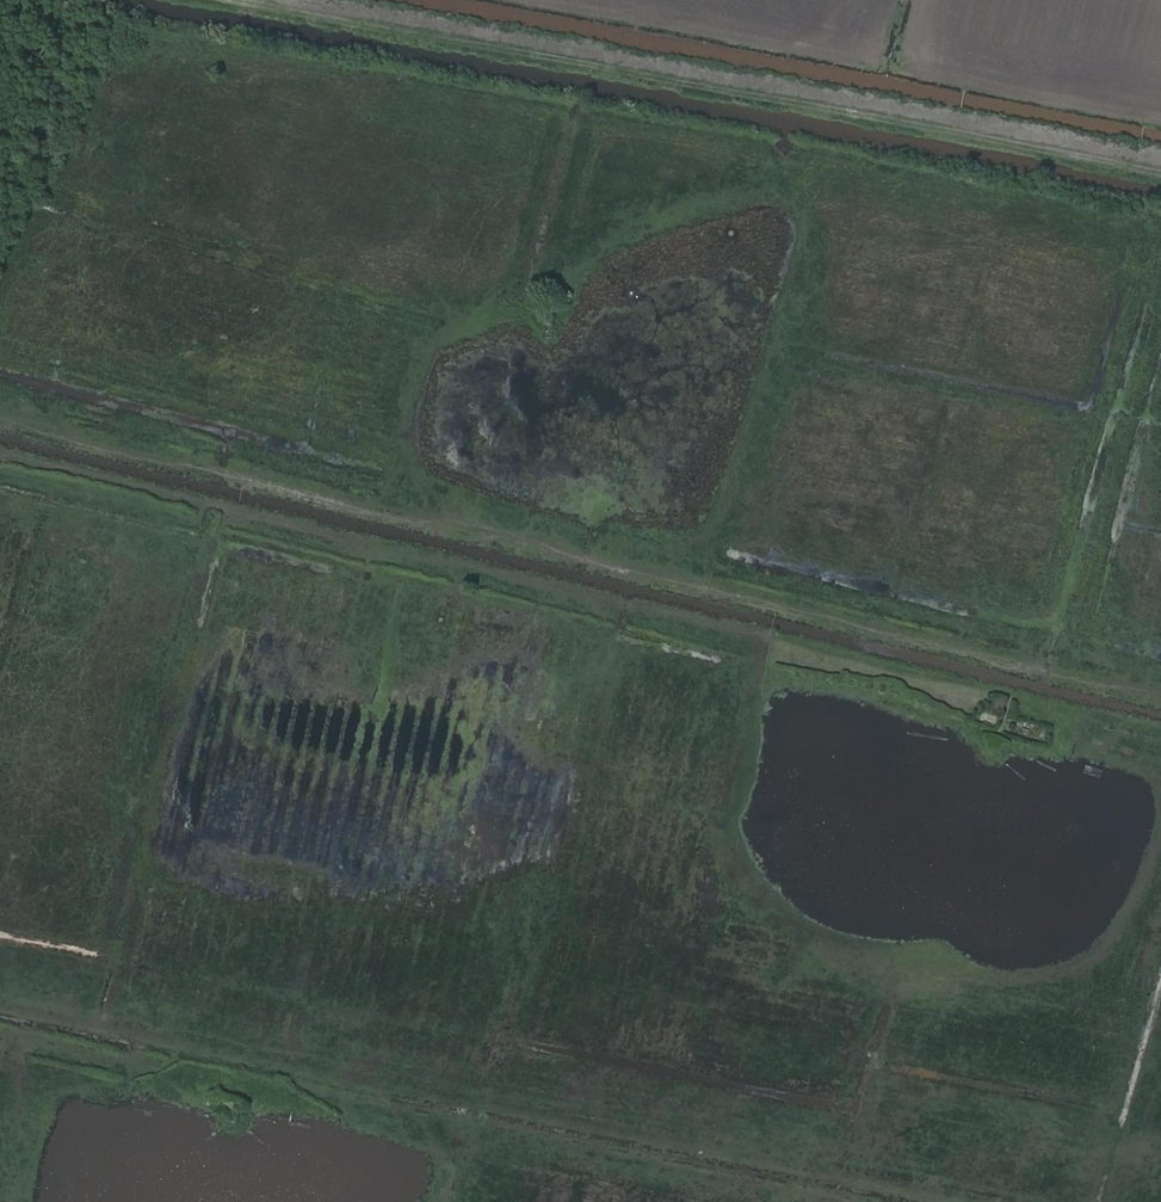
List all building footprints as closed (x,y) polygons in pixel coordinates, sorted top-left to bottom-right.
[(543,325),(542,338),(552,339),(553,325),(543,325)]
